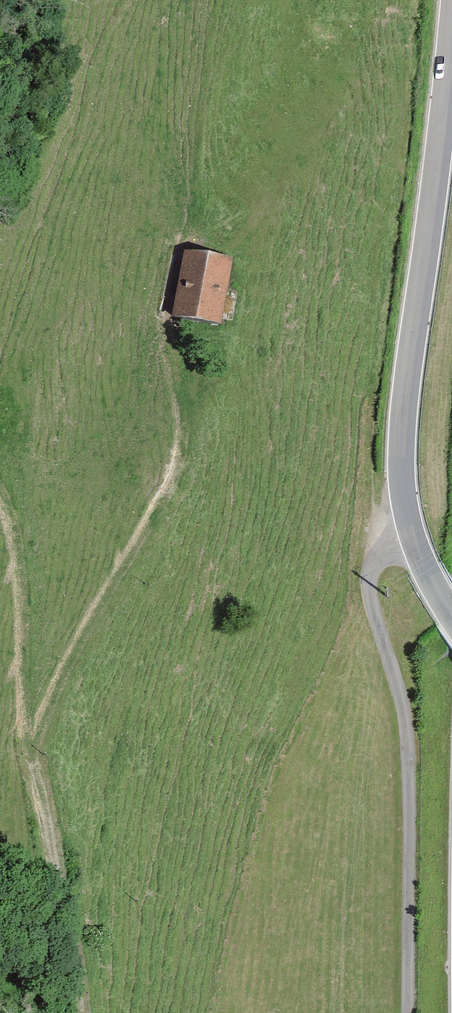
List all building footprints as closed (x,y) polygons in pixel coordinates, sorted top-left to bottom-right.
[(235,263),(177,255),(168,321),(225,330),(235,263)]
